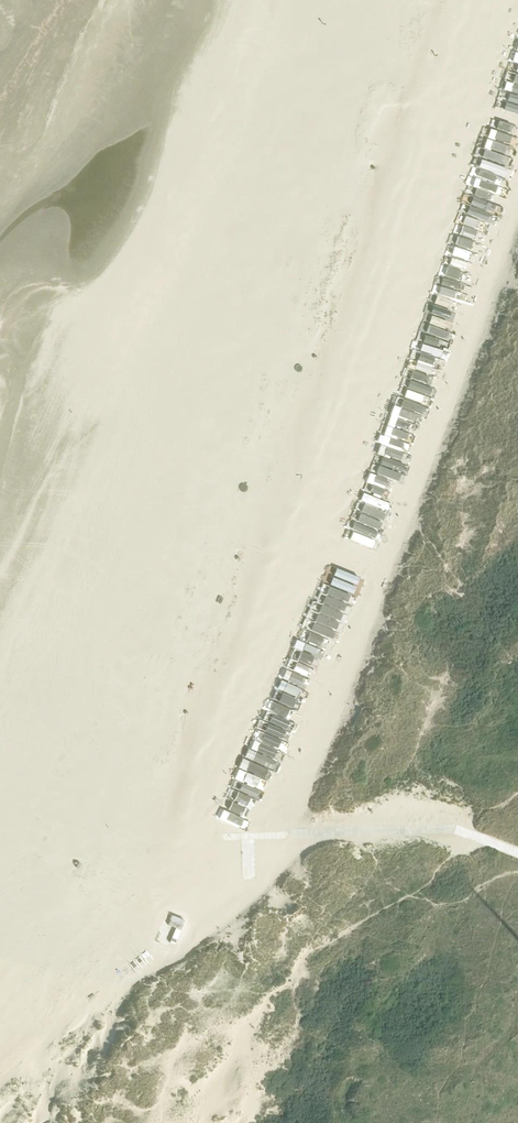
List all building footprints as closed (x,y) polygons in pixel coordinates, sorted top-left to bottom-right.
[(513,88),(509,99),(517,102),(517,90),(513,88)] [(509,99),(506,109),(517,113),(517,102),(509,99)] [(506,109),(502,119),(517,125),(517,113),(506,109)] [(502,119),(498,130),(517,137),(517,125),(502,119)] [(498,130),(495,140),(515,148),(517,140),(517,137),(498,130)] [(515,148),(495,140),(491,151),(512,158),(515,148)] [(512,158),(491,151),(487,161),(508,168),(512,158)] [(508,168),(487,161),(484,172),(504,179),(508,168)] [(504,179),(484,172),(480,182),(501,189),(504,179)] [(501,189),(480,182),(476,192),(497,200),(501,189)] [(497,200),(476,192),(473,203),(493,210),(497,200)] [(493,210),(473,203),(469,213),(490,221),(493,210)] [(490,221),(469,213),(465,224),(486,231),(490,221)] [(486,231),(465,224),(462,234),(482,241),(486,231)] [(482,241),(462,234),(458,245),(479,252),(482,241)] [(479,252),(458,245),(454,255),(475,262),(479,252)] [(475,262),(454,255),(451,265),(471,273),(475,262)] [(471,273),(451,265),(447,276),(468,283),(471,273)] [(468,283),(447,276),(443,286),(464,293),(468,283)] [(464,293),(443,286),(440,297),(460,304),(464,293)] [(460,304),(440,297),(436,307),(457,314),(460,304)] [(457,314),(436,307),(432,317),(453,325),(457,314)] [(453,325),(432,317),(429,328),(450,335),(453,325)] [(450,335),(429,328),(425,338),(446,346),(450,335)] [(446,346),(425,338),(421,349),(442,356),(446,346)] [(442,356),(421,349),(418,359),(439,366),(442,356)] [(439,366),(418,359),(414,370),(435,377),(439,366)] [(435,377),(414,370),(410,380),(431,387),(435,377)] [(431,387),(410,380),(407,390),(428,398),(431,387)] [(428,398),(407,390),(403,401),(424,408),(428,398)] [(424,408),(403,401),(400,411),(420,419),(424,408)] [(420,419),(400,411),(396,422),(417,429),(420,419)] [(417,429),(396,422),(392,432),(413,439),(417,429)] [(413,439),(392,432),(389,443),(409,450),(413,439)] [(409,450),(389,443),(385,453),(406,460),(409,450)] [(406,460),(385,453),(381,463),(402,471),(406,460)] [(402,471),(381,463),(378,474),(398,481),(402,471)] [(398,481),(378,474),(374,484),(395,492),(398,481)] [(395,492),(374,484),(370,495),(391,502),(395,492)] [(370,495),(367,505),(387,512),(391,502),(370,495)] [(387,512),(367,505),(363,515),(384,523),(387,512)] [(384,523),(363,515),(359,526),(380,533),(384,523)] [(380,533),(359,526),(356,536),(376,544),(380,533)] [(376,544),(356,536),(352,547),(373,554),(376,544)] [(373,554),(352,547),(348,557),(369,564),(373,554)] [(369,564),(348,557),(345,568),(365,575),(369,564)] [(365,575),(345,568),(341,578),(362,585),(365,575)] [(362,585),(341,578),(337,588),(358,596),(362,585)] [(358,596),(337,588),(334,599),(354,606),(358,596)] [(354,606),(334,599),(330,609),(351,617),(354,606)] [(351,617),(330,609),(326,620),(347,627),(351,617)] [(347,627),(326,620),(323,630),(343,637),(347,627)] [(343,637),(323,630),(319,641),(340,648),(343,637)] [(340,648),(319,641),(315,651),(336,658),(340,648)] [(336,658),(315,651),(312,661),(332,669),(336,658)] [(332,669),(312,661),(308,672),(329,679),(332,669)] [(329,679),(308,672),(304,682),(325,690),(329,679)] [(325,690),(304,682),(301,693),(321,700),(325,690)] [(321,700),(301,693),(297,703),(318,710),(321,700)] [(318,710),(297,703),(293,714),(314,721),(318,710)] [(314,721),(293,714),(290,724),(311,731),(314,721)] [(311,731),(290,724),(286,734),(307,742),(311,731)] [(307,742),(286,734),(282,745),(303,752),(307,742)] [(303,752),(282,745),(279,755),(300,763),(303,752)] [(300,763),(279,755),(275,766),(296,773),(300,763)] [(296,773),(275,766),(271,776),(292,783),(296,773)] [(292,783),(271,776),(268,786),(289,794),(292,783)] [(241,790),(247,793),(251,784),(244,781),(241,790)] [(289,794),(268,786),(264,797),(285,804),(289,794)] [(285,804),(264,797),(261,807),(281,815),(285,804)] [(220,832),(216,842),(237,849),(241,839),(220,832)] [(237,849),(216,842),(213,852),(234,860),(237,849)] [(234,860),(213,852),(209,863),(230,870),(234,860)] [(230,870),(209,863),(205,873),(226,880),(230,870)] [(180,929),(184,918),(171,914),(167,924),(180,929)] [(174,929),(169,941),(174,942),(179,931),(174,929)]
